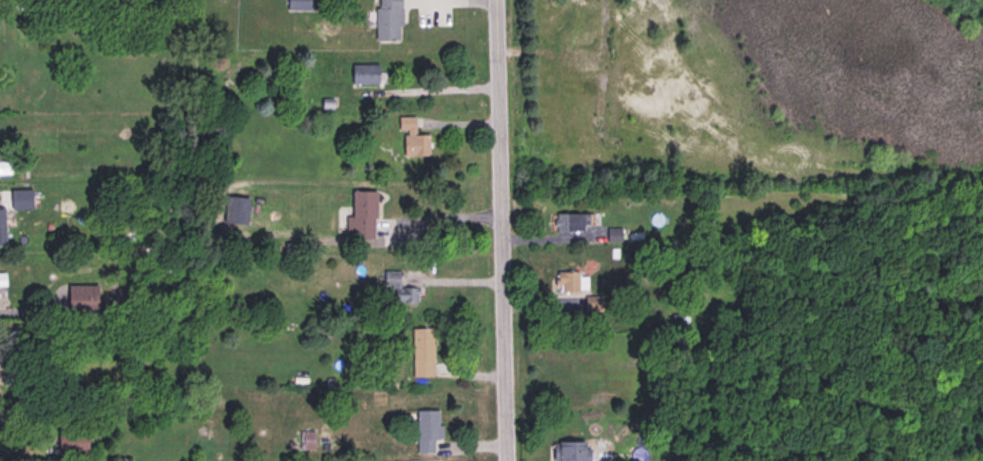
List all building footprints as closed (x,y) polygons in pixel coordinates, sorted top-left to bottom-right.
[(315,0),(286,0),(286,10),(315,10),(315,0)] [(376,41),(400,41),(400,0),(375,0),(376,41)] [(351,66),(351,84),(376,84),(376,66),(351,66)] [(426,155),(426,135),(414,135),(413,118),(399,118),(400,156),(426,155)] [(10,209),(30,209),(30,190),(10,190),(10,209)] [(351,217),(346,217),(346,238),(373,239),(374,192),(351,192),(351,217)] [(247,224),(247,197),(223,197),(223,224),(247,224)] [(586,233),(586,214),(555,214),(555,233),(586,233)] [(398,288),(398,272),(384,272),(384,288),(394,288),(394,302),(416,302),(416,288),(398,288)] [(555,273),(555,293),(585,293),(585,273),(555,273)] [(96,285),(66,285),(66,311),(96,311),(96,285)] [(411,378),(432,378),(432,328),(411,328),(411,378)] [(12,384),(12,364),(0,364),(0,384),(12,384)] [(437,411),(415,411),(415,454),(437,454),(437,411)] [(57,430),(57,454),(86,454),(86,430),(57,430)] [(590,443),(552,443),(552,460),(590,460),(590,443)]
